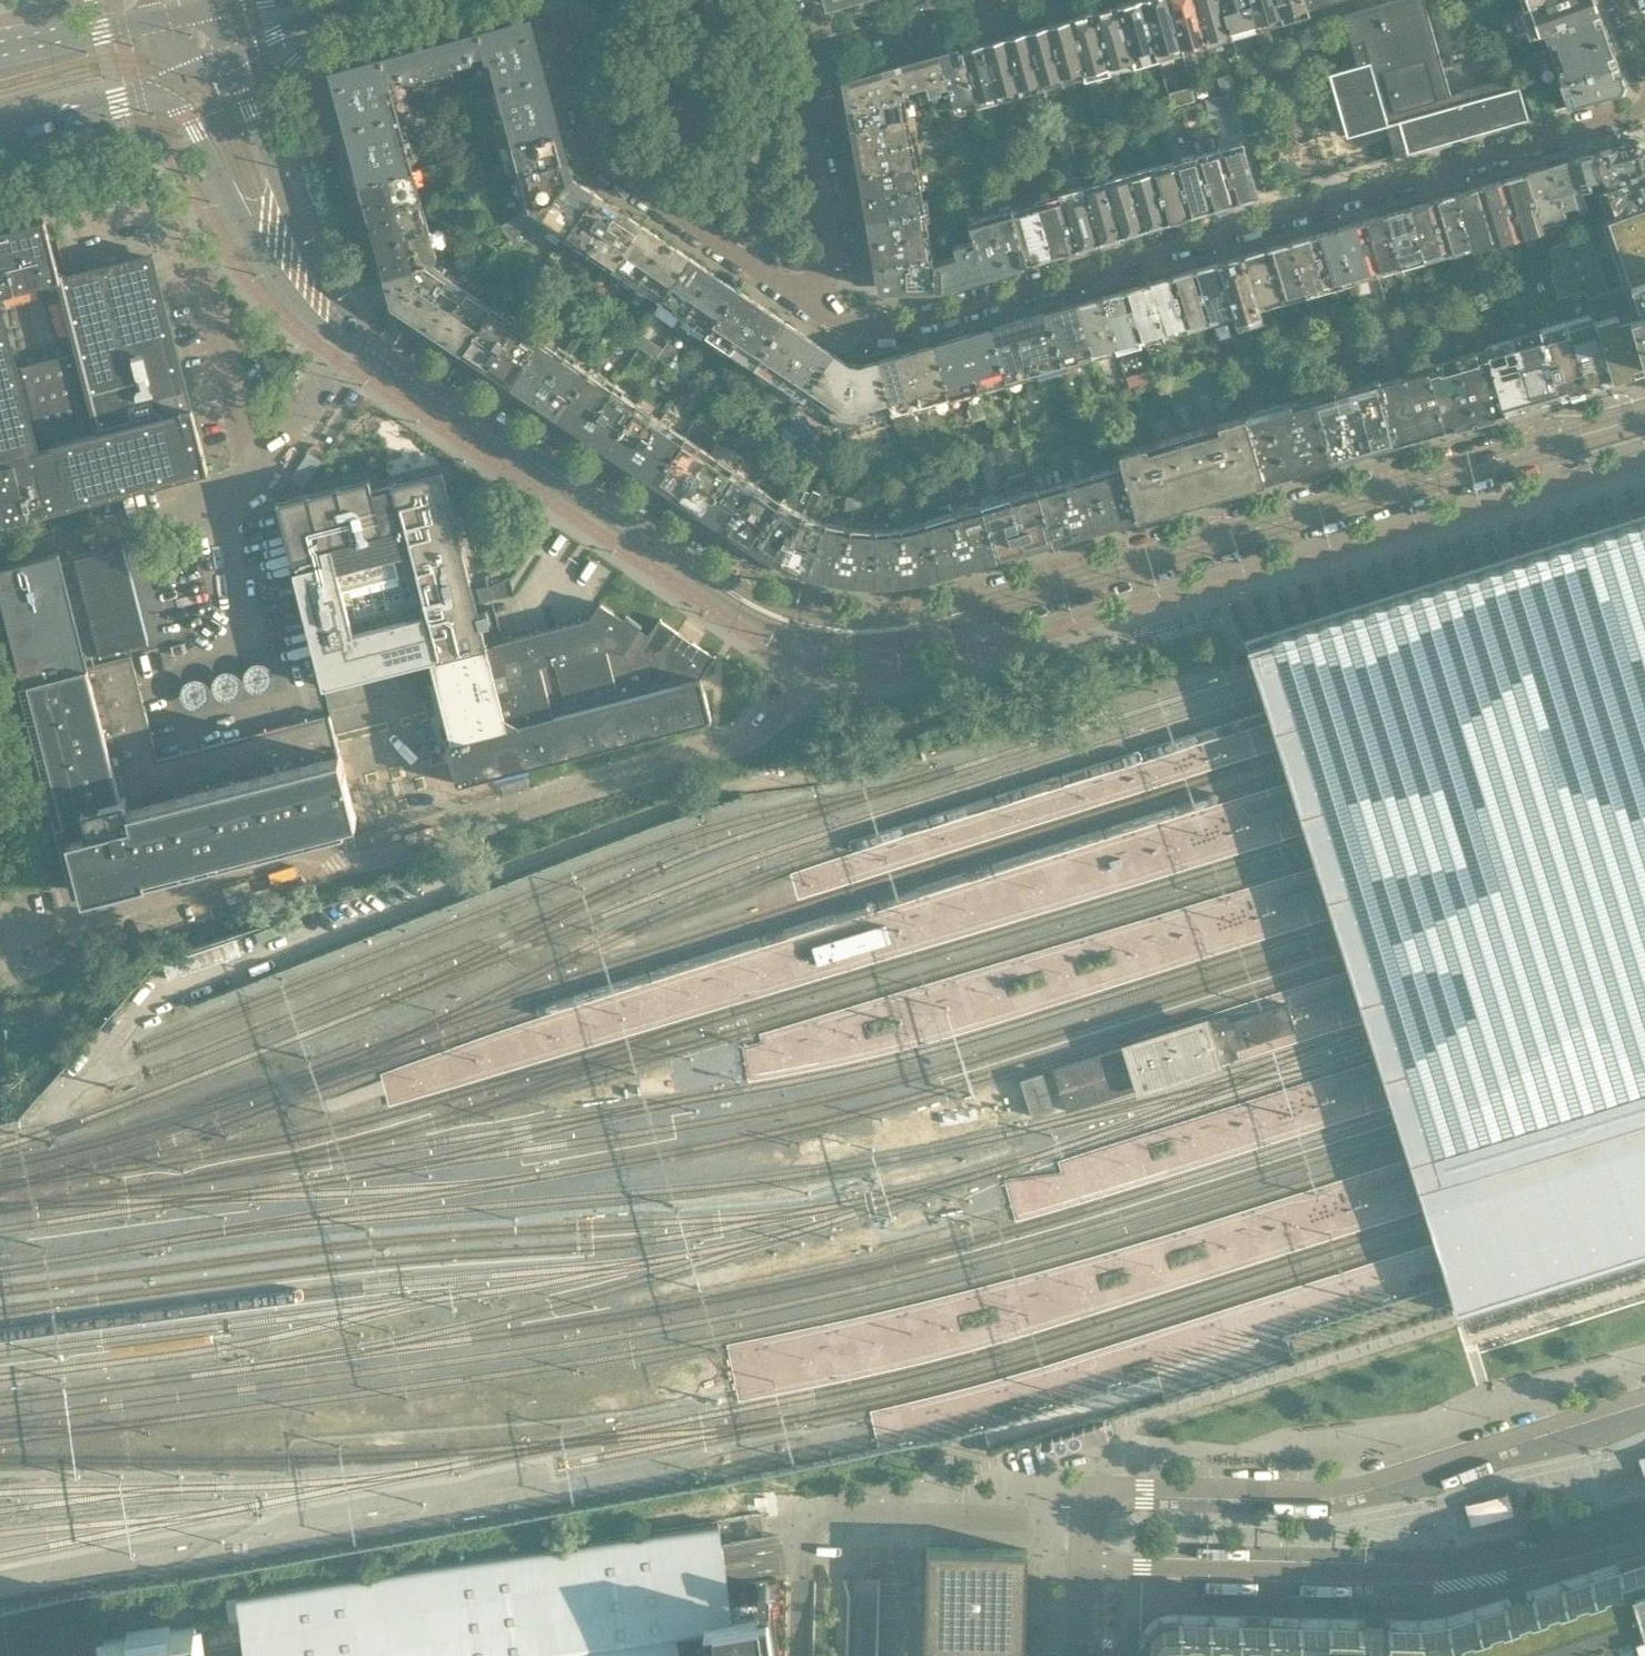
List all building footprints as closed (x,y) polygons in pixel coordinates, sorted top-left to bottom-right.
[(1114,4),(1129,57),(1144,53),(1146,61),(1156,58),(1154,50),(1140,0),(1129,0),(1114,4)] [(1154,50),(1168,46),(1170,54),(1180,51),(1165,0),(1140,0),(1154,50)] [(1180,51),(1191,48),(1189,42),(1202,38),(1192,0),(1165,0),(1180,51)] [(1202,38),(1204,45),(1215,42),(1213,35),(1227,31),(1219,0),(1192,0),(1202,38)] [(1227,31),(1228,35),(1256,27),(1249,0),(1219,0),(1227,31)] [(1256,27),(1281,20),(1276,0),(1249,0),(1256,27)] [(1281,20),(1308,13),(1305,0),(1276,0),(1281,20)] [(1424,0),(1388,0),(1385,1),(1355,10),(1352,0),(1305,0),(1308,13),(1308,14),(1310,13),(1313,22),(1342,13),(1356,64),(1329,72),(1346,135),(1385,124),(1394,155),(1528,117),(1519,84),(1497,91),(1494,82),(1502,79),(1502,78),(1450,93),(1424,0)] [(1528,4),(1538,31),(1540,30),(1543,29),(1597,11),(1593,0),(1540,0),(1528,4)] [(1114,4),(1090,11),(1106,65),(1119,61),(1121,67),(1132,64),(1129,57),(1114,4)] [(1090,11),(1067,18),(1082,73),(1083,78),(1094,75),(1092,69),(1106,65),(1090,11)] [(1597,11),(1543,29),(1540,30),(1543,39),(1546,39),(1551,55),(1607,38),(1597,11)] [(529,18),(477,32),(483,53),(485,61),(537,47),(529,18)] [(1067,18),(1045,24),(1061,79),(1082,73),(1067,18)] [(1045,24),(1024,30),(1040,85),(1061,79),(1045,24)] [(1024,30),(1003,36),(1019,91),(1040,85),(1024,30)] [(477,32),(382,57),(388,78),(401,74),(402,78),(471,61),(470,57),(483,53),(477,32)] [(1003,36),(982,42),(997,97),(1019,91),(1003,36)] [(1607,38),(1551,55),(1556,71),(1554,72),(1557,81),(1559,81),(1616,63),(1607,38)] [(959,49),(973,102),(974,104),(997,97),(982,42),(959,49)] [(537,47),(485,61),(492,89),(544,75),(537,47)] [(959,49),(939,54),(950,97),(953,107),(973,102),(959,49)] [(939,54),(895,67),(901,91),(915,87),(925,84),(927,95),(938,92),(940,100),(950,97),(939,54)] [(1479,76),(1496,71),(1502,69),(1498,56),(1475,63),(1479,76)] [(382,57),(331,71),(338,99),(390,85),(388,78),(382,57)] [(1623,82),(1616,63),(1559,81),(1567,106),(1620,91),(1623,82)] [(851,79),(851,80),(845,81),(846,86),(846,87),(849,104),(902,95),(901,91),(895,67),(851,79)] [(1221,91),(1238,86),(1234,72),(1217,77),(1221,91)] [(544,75),(492,89),(500,117),(552,104),(544,75)] [(1550,110),(1543,87),(1540,88),(1537,78),(1523,82),(1526,92),(1533,115),(1550,110)] [(453,100),(447,81),(431,85),(436,105),(453,100)] [(925,84),(915,87),(917,95),(927,95),(925,84)] [(390,85),(338,99),(345,126),(397,113),(390,85)] [(1210,108),(1232,102),(1229,91),(1206,97),(1210,108)] [(902,95),(849,104),(853,127),(906,117),(902,95)] [(1163,109),(1160,96),(1147,99),(1150,112),(1163,109)] [(1196,114),(1208,110),(1204,99),(1192,102),(1196,114)] [(552,104),(500,117),(507,145),(559,131),(552,104)] [(397,113),(345,126),(353,154),(405,140),(397,113)] [(906,117),(853,127),(856,149),(910,140),(906,117)] [(460,132),(456,119),(447,121),(451,134),(460,132)] [(559,131),(507,145),(514,172),(566,158),(559,131)] [(405,140),(353,154),(360,182),(413,168),(405,140)] [(910,140),(856,149),(860,171),(914,162),(910,140)] [(1217,148),(1219,154),(1233,201),(1258,194),(1242,140),(1217,148)] [(1596,152),(1605,178),(1607,187),(1644,173),(1644,145),(1644,144),(1636,140),(1596,152)] [(1596,152),(1574,158),(1584,190),(1594,187),(1593,182),(1605,178),(1596,152)] [(1219,154),(1195,161),(1209,208),(1233,201),(1219,154)] [(929,168),(946,164),(945,157),(928,161),(929,168)] [(566,158),(514,172),(524,209),(551,201),(564,179),(571,177),(566,158)] [(1587,201),(1584,190),(1574,158),(1550,165),(1562,203),(1563,209),(1576,205),(1578,211),(1586,209),(1588,204),(1587,201)] [(1195,161),(1174,167),(1188,214),(1209,208),(1195,161)] [(914,162),(860,171),(864,195),(918,186),(914,162)] [(1562,203),(1550,165),(1527,172),(1539,215),(1544,231),(1548,230),(1545,220),(1554,217),(1565,214),(1563,209),(1562,203)] [(1174,167),(1151,174),(1165,221),(1188,214),(1174,167)] [(413,168),(360,182),(368,212),(421,198),(413,168)] [(1150,170),(1126,177),(1141,228),(1165,221),(1151,174),(1150,170)] [(1539,215),(1527,172),(1502,179),(1518,232),(1519,237),(1521,241),(1545,234),(1544,231),(1539,215)] [(1607,187),(1599,194),(1606,217),(1644,204),(1644,173),(1607,187)] [(561,235),(592,191),(571,177),(564,179),(551,201),(524,209),(511,218),(522,227),(531,214),(561,235)] [(1126,177),(1112,181),(1104,184),(1118,234),(1141,228),(1126,177)] [(996,181),(1002,203),(1011,200),(1004,179),(996,181)] [(1518,232),(1502,179),(1478,186),(1493,239),(1495,244),(1519,237),(1518,232)] [(1104,184),(1090,188),(1082,190),(1096,241),(1118,234),(1104,184)] [(918,186),(864,195),(868,218),(922,208),(918,186)] [(1493,239),(1478,186),(1453,193),(1468,246),(1493,239)] [(1082,190),(1068,194),(1059,197),(1060,200),(1074,247),(1096,241),(1082,190)] [(592,191),(561,235),(586,252),(617,208),(592,191)] [(1453,193),(1427,201),(1440,249),(1442,253),(1468,246),(1453,193)] [(961,197),(965,214),(975,211),(970,195),(961,197)] [(421,198),(368,212),(376,242),(429,228),(421,198)] [(1060,200),(1036,207),(1050,254),(1074,247),(1060,200)] [(1427,201),(1403,208),(1417,256),(1440,249),(1427,201)] [(1606,217),(1630,283),(1608,290),(1588,231),(1548,248),(1554,269),(1550,270),(1558,298),(1583,289),(1592,313),(1593,318),(1612,379),(1644,370),(1644,204),(1606,217)] [(1036,207),(1012,214),(1026,261),(1050,254),(1036,207)] [(617,208),(586,252),(609,267),(639,223),(617,208)] [(922,208),(868,218),(872,241),(927,232),(922,208)] [(1010,208),(988,214),(1003,268),(1026,261),(1012,214),(1010,208)] [(1403,208),(1379,215),(1393,263),(1417,256),(1403,208)] [(478,224),(475,209),(463,212),(466,227),(478,224)] [(972,240),(973,244),(982,274),(1003,268),(988,214),(967,220),(972,240)] [(1379,215),(1356,221),(1371,270),(1393,263),(1379,215)] [(2,514),(3,521),(29,515),(27,505),(45,501),(47,510),(207,470),(154,252),(59,276),(44,218),(0,229),(0,514),(2,514)] [(1356,221),(1333,228),(1347,276),(1371,270),(1356,221)] [(639,223),(609,267),(633,283),(663,239),(639,223)] [(429,228),(376,242),(385,272),(425,262),(434,259),(436,254),(429,228)] [(1333,228),(1309,235),(1323,283),(1347,276),(1333,228)] [(927,232),(872,241),(876,263),(931,254),(927,232)] [(1309,235),(1286,242),(1300,290),(1323,283),(1309,235)] [(663,239),(633,283),(657,300),(687,255),(663,239)] [(982,274),(973,244),(972,240),(951,246),(954,256),(942,259),(932,262),(932,286),(941,286),(982,274)] [(1286,242),(1263,249),(1277,297),(1300,290),(1286,242)] [(954,256),(951,246),(939,251),(942,259),(954,256)] [(1263,249),(1239,256),(1253,304),(1277,297),(1263,249)] [(931,254),(876,263),(879,282),(880,288),(886,288),(932,286),(932,262),(931,254)] [(687,255),(657,300),(681,316),(711,271),(687,255)] [(1239,256),(1215,262),(1228,311),(1231,321),(1255,314),(1253,304),(1239,256)] [(425,262),(385,272),(393,304),(410,315),(439,272),(425,262)] [(1215,262),(1192,269),(1206,318),(1228,311),(1215,262)] [(576,287),(544,265),(536,277),(568,298),(576,287)] [(1192,269),(1168,276),(1183,325),(1206,318),(1192,269)] [(711,271),(681,316),(704,332),(734,287),(711,271)] [(439,272),(410,315),(436,332),(466,290),(439,272)] [(1168,276),(1145,283),(1159,332),(1183,325),(1168,276)] [(1145,283),(1122,289),(1136,338),(1159,332),(1145,283)] [(734,287),(704,332),(728,348),(759,304),(734,287)] [(1122,289),(1099,296),(1113,345),(1136,338),(1122,289)] [(466,290),(436,332),(462,350),(490,307),(466,290)] [(1473,313),(1468,292),(1455,295),(1461,316),(1473,313)] [(1099,296),(1077,303),(1091,352),(1113,345),(1099,296)] [(1077,303),(1047,311),(1062,363),(1090,355),(1089,352),(1091,352),(1077,303)] [(759,304),(728,348),(751,364),(781,319),(759,304)] [(490,307),(462,350),(486,366),(515,323),(490,307)] [(1047,311),(1017,320),(1032,372),(1062,363),(1047,311)] [(625,326),(606,312),(600,319),(619,334),(625,326)] [(1593,318),(1592,313),(1537,329),(1540,339),(1556,395),(1612,379),(1593,318)] [(781,319),(751,364),(776,381),(807,336),(781,319)] [(1017,320),(988,328),(1003,380),(1032,372),(1017,320)] [(1294,342),(1316,335),(1313,321),(1290,327),(1294,342)] [(515,323),(486,366),(510,382),(539,339),(515,323)] [(988,328),(961,336),(976,388),(1003,380),(988,328)] [(1540,339),(1537,329),(1508,337),(1527,403),(1556,395),(1540,339)] [(807,336),(776,381),(800,397),(803,392),(831,352),(807,336)] [(961,336),(931,345),(946,397),(976,388),(961,336)] [(1497,350),(1481,355),(1498,412),(1527,403),(1508,337),(1494,341),(1497,350)] [(539,339),(510,382),(533,398),(562,355),(539,339)] [(1254,365),(1286,354),(1282,342),(1250,353),(1254,365)] [(931,345),(904,353),(919,405),(946,397),(931,345)] [(1453,367),(1424,376),(1439,429),(1498,412),(1481,355),(1480,349),(1450,358),(1453,367)] [(831,352),(803,392),(832,411),(827,419),(839,426),(848,364),(831,352)] [(904,353),(874,362),(888,407),(890,413),(919,405),(904,353)] [(1415,435),(1398,377),(1391,354),(1372,360),(1378,377),(1372,378),(1391,442),(1415,435)] [(562,355),(533,398),(557,414),(586,372),(562,355)] [(874,362),(859,366),(848,364),(839,426),(845,430),(858,426),(855,417),(888,407),(874,362)] [(1439,429),(1424,376),(1422,370),(1398,377),(1415,435),(1439,429)] [(586,372),(557,414),(581,431),(610,388),(586,372)] [(1391,442),(1372,378),(1351,385),(1369,448),(1391,442)] [(1041,397),(1038,384),(1027,387),(1030,400),(1041,397)] [(1369,448),(1351,385),(1330,391),(1348,454),(1369,448)] [(610,388),(581,431),(605,447),(634,404),(610,388)] [(1348,454),(1330,391),(1308,397),(1326,461),(1348,454)] [(1326,461),(1308,397),(1287,403),(1305,467),(1326,461)] [(1305,467),(1287,403),(1265,409),(1283,473),(1305,467)] [(634,404),(605,447),(628,462),(657,420),(634,404)] [(1265,409),(1245,415),(1263,479),(1283,473),(1265,409)] [(1245,415),(1182,433),(1200,497),(1221,491),(1219,485),(1232,481),(1238,479),(1240,485),(1263,479),(1245,415)] [(657,420),(628,462),(653,479),(681,436),(657,420)] [(676,494),(704,452),(713,439),(690,424),(681,436),(653,479),(676,494)] [(1118,452),(1121,465),(1136,516),(1159,509),(1157,503),(1163,501),(1176,497),(1178,503),(1200,497),(1182,433),(1118,452)] [(771,446),(788,458),(794,450),(776,438),(771,446)] [(704,452),(676,494),(699,510),(728,468),(704,452)] [(1121,465),(1093,474),(1107,524),(1136,516),(1121,465)] [(728,468),(699,510),(723,526),(752,484),(728,468)] [(475,601),(482,599),(480,589),(471,591),(442,470),(422,476),(372,488),(369,478),(276,501),(278,510),(322,687),(413,664),(486,645),(503,641),(495,607),(478,611),(475,601)] [(1093,474),(1064,482),(1079,532),(1107,524),(1093,474)] [(958,495),(954,481),(936,486),(941,500),(958,495)] [(1064,482),(1036,490),(1051,540),(1079,532),(1064,482)] [(752,484),(723,526),(748,543),(776,500),(752,484)] [(1036,490),(1008,498),(1023,548),(1051,540),(1036,490)] [(844,510),(863,512),(864,498),(846,496),(844,510)] [(889,513),(902,511),(900,497),(887,500),(889,513)] [(1008,498),(980,506),(994,557),(1023,548),(1008,498)] [(776,500),(748,543),(752,546),(768,556),(776,559),(797,514),(776,500)] [(980,506),(951,514),(966,565),(994,557),(980,506)] [(797,514),(776,559),(795,568),(810,573),(822,522),(803,516),(797,514)] [(951,514),(924,522),(938,573),(966,565),(951,514)] [(1572,543),(1266,640),(1247,646),(1251,657),(1416,1186),(1451,1297),(1452,1297),(1457,1311),(1644,1252),(1644,520),(1572,543)] [(834,525),(822,522),(810,573),(831,578),(841,579),(848,528),(834,525)] [(924,522),(899,527),(907,580),(920,578),(926,576),(938,573),(924,522)] [(907,580),(899,527),(887,529),(873,530),(875,582),(897,581),(907,580)] [(860,530),(848,528),(841,579),(854,581),(875,582),(873,530),(860,530)] [(125,543),(61,559),(59,552),(0,567),(0,591),(18,662),(22,661),(24,670),(101,651),(123,646),(149,639),(125,543)] [(362,622),(389,615),(378,575),(348,586),(362,622)] [(490,584),(492,594),(514,590),(512,580),(490,584)] [(590,619),(503,641),(486,645),(413,664),(422,697),(423,697),(423,695),(439,691),(449,732),(445,733),(448,742),(446,742),(456,784),(711,719),(700,678),(702,675),(703,675),(716,656),(715,655),(714,657),(660,621),(661,619),(660,619),(646,640),(636,633),(641,625),(626,615),(624,618),(601,603),(590,619)] [(135,793),(337,744),(330,714),(157,758),(131,654),(125,655),(123,646),(101,651),(135,793)] [(356,817),(340,753),(337,744),(135,793),(101,651),(24,670),(26,680),(19,682),(73,891),(82,889),(83,894),(345,827),(343,821),(356,817)] [(1226,1014),(1192,1025),(1205,1067),(1238,1056),(1236,1048),(1295,1030),(1287,1003),(1229,1022),(1226,1014)] [(1192,1025),(1122,1047),(1135,1088),(1205,1067),(1192,1025)] [(1122,1047),(1053,1068),(1066,1110),(1135,1088),(1122,1047)] [(1043,1072),(1020,1079),(1032,1116),(1054,1109),(1043,1072)] [(1635,1366),(1635,1365),(1630,1367),(1634,1380),(1644,1442),(1644,1444),(1644,1363),(1635,1366)] [(1473,1522),(1515,1512),(1510,1491),(1467,1501),(1473,1522)] [(236,1595),(246,1655),(725,1655),(719,1617),(732,1615),(718,1522),(717,1518),(450,1558),(236,1592),(236,1595)] [(926,1546),(923,1655),(1024,1655),(1027,1548),(926,1546)] [(1448,1625),(1421,1629),(1173,1623),(1169,1623),(1165,1624),(1161,1626),(1158,1628),(1155,1631),(1153,1634),(1151,1637),(1150,1641),(1149,1645),(1149,1655),(1644,1655),(1644,1563),(1448,1625)] [(765,1605),(769,1605),(769,1590),(769,1589),(769,1587),(768,1586),(767,1586),(767,1585),(766,1585),(765,1584),(763,1584),(762,1585),(760,1585),(759,1586),(758,1588),(758,1589),(758,1590),(757,1611),(732,1615),(719,1617),(725,1655),(773,1655),(765,1605)] [(195,1624),(103,1638),(106,1655),(200,1655),(195,1624)]
